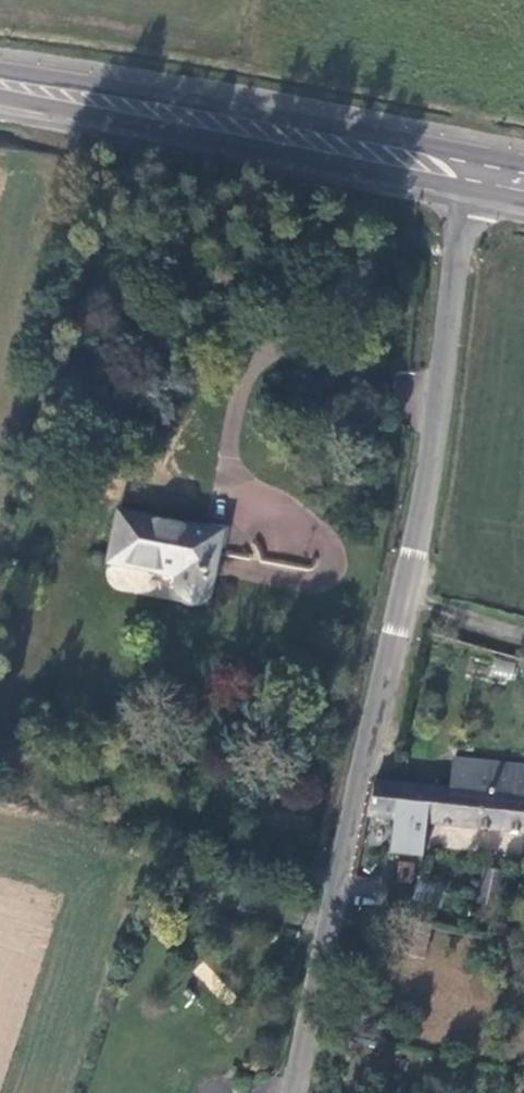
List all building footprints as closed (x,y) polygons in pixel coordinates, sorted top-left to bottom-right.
[(219,534),(204,530),(114,514),(105,566),(178,582),(177,589),(179,597),(184,603),(190,605),(197,604),(203,601),(207,595),(212,575),(219,534)] [(421,827),(523,837),(523,769),(452,764),(448,792),(426,789),(421,827)] [(370,785),(365,821),(421,827),(426,789),(391,785),(370,785)] [(487,853),(485,870),(501,872),(503,856),(487,853)] [(414,860),(396,860),(393,884),(411,887),(414,860)] [(485,870),(482,885),(498,889),(501,872),(485,870)] [(434,890),(417,885),(411,901),(430,908),(434,890)] [(498,889),(482,885),(478,902),(494,906),(498,889)] [(487,922),(486,936),(505,941),(505,926),(487,922)] [(415,925),(409,957),(422,960),(429,928),(415,925)]
